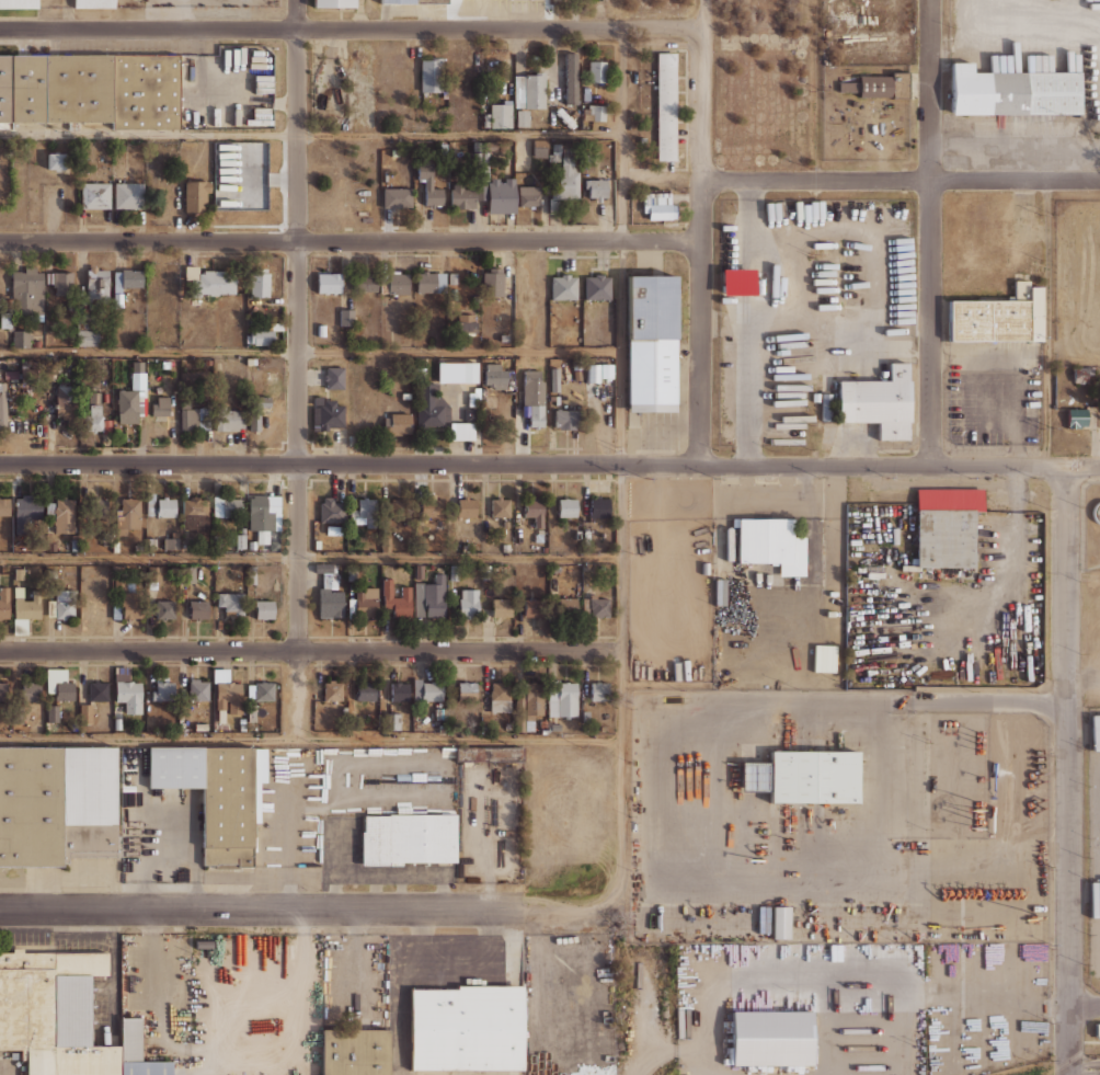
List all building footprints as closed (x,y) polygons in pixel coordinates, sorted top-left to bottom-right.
[(38,8),(38,0),(0,0),(0,8),(38,8)] [(74,8),(114,9),(115,0),(74,0),(74,8)] [(676,160),(656,160),(656,52),(676,52),(676,160)] [(12,128),(0,128),(0,54),(179,54),(179,128),(112,128),(112,122),(78,122),(78,129),(68,129),(68,122),(12,122),(12,128)] [(421,59),(421,92),(445,91),(444,58),(421,59)] [(588,61),(606,61),(605,82),(588,82),(588,61)] [(1080,71),(1080,114),(953,114),(953,61),(973,61),(973,71),(1080,71)] [(577,67),(577,105),(566,105),(566,67),(577,67)] [(859,91),(838,91),(838,81),(859,81),(859,75),(892,75),(892,71),(908,71),(908,99),(892,99),(892,96),(859,96),(859,91)] [(515,75),(543,75),(545,107),(514,107),(515,75)] [(511,104),(488,103),(488,127),(511,128),(511,104)] [(587,104),(605,105),(604,121),(593,121),(593,114),(589,113),(589,107),(587,107),(587,104)] [(517,111),(517,126),(528,126),(528,111),(517,111)] [(532,139),(531,156),(546,157),(547,140),(532,139)] [(483,141),(482,150),(495,150),(495,142),(483,141)] [(552,144),(552,153),(548,153),(548,161),(560,162),(560,144),(552,144)] [(48,151),(62,151),(64,169),(48,169),(48,151)] [(472,152),(472,163),(481,162),(480,151),(472,152)] [(551,170),(560,171),(561,156),(572,157),(572,172),(578,172),(577,197),(550,197),(551,170)] [(419,161),(419,181),(425,181),(425,206),(444,206),(444,187),(432,187),(432,161),(419,161)] [(475,164),(475,180),(489,180),(489,164),(475,164)] [(486,182),(490,182),(490,178),(513,178),(514,211),(488,211),(486,182)] [(585,180),(585,188),(588,188),(588,198),(596,198),(596,203),(600,203),(600,197),(606,197),(606,180),(585,180)] [(182,181),(209,181),(210,206),(182,207),(182,181)] [(81,182),(110,182),(110,208),(81,208),(81,182)] [(116,182),(144,182),(145,208),(116,208),(116,182)] [(474,183),(475,201),(485,199),(484,183),(474,183)] [(473,184),(450,184),(449,208),(472,208),(473,184)] [(541,185),(518,184),(517,208),(540,209),(541,185)] [(409,186),(386,186),(385,210),(408,210),(409,186)] [(669,204),(671,204),(671,205),(675,205),(675,218),(671,218),(671,219),(648,219),(648,211),(642,211),(642,193),(669,193),(669,204)] [(186,265),(197,265),(197,278),(186,278),(186,265)] [(87,270),(89,270),(89,266),(96,266),(96,270),(110,270),(108,299),(87,299),(87,270)] [(43,272),(36,272),(36,267),(23,267),(23,272),(12,272),(12,315),(43,313),(43,272)] [(250,267),(267,267),(267,272),(270,273),(268,297),(250,297),(250,267)] [(480,268),(503,268),(503,296),(480,296),(480,268)] [(113,270),(142,270),(142,288),(123,288),(123,308),(113,308),(113,270)] [(191,297),(219,298),(219,295),(234,295),(236,273),(226,273),(226,271),(203,271),(203,274),(199,274),(199,279),(191,279),(191,297)] [(446,271),(415,272),(415,296),(446,295),(446,271)] [(72,272),(51,272),(51,287),(56,287),(55,295),(72,295),(72,272)] [(379,273),(356,272),(356,296),(379,297),(379,273)] [(408,272),(385,272),(385,296),(408,296),(408,272)] [(341,273),(318,273),(318,297),(341,297),(341,273)] [(585,277),(585,300),(610,300),(610,276),(604,276),(604,274),(595,274),(595,277),(585,277)] [(548,275),(576,275),(576,300),(548,301),(548,275)] [(676,411),(628,411),(628,339),(629,339),(629,276),(677,276),(677,339),(676,339),(676,411)] [(950,300),(1015,300),(1015,281),(1029,281),(1029,286),(1042,286),(1042,341),(949,340),(950,300)] [(336,306),(356,307),(356,328),(336,328),(336,306)] [(75,312),(91,311),(92,331),(96,331),(98,345),(75,346),(75,312)] [(10,328),(9,312),(0,312),(0,328),(10,328)] [(458,315),(459,333),(477,332),(475,313),(458,315)] [(316,324),(317,335),(324,335),(324,324),(316,324)] [(11,327),(31,327),(31,348),(11,347),(11,327)] [(188,328),(183,336),(188,340),(194,331),(188,328)] [(250,330),(272,331),(272,345),(250,345),(250,330)] [(470,335),(470,345),(479,345),(479,335),(470,335)] [(572,357),(573,369),(581,368),(578,356),(572,357)] [(437,361),(478,362),(478,382),(437,382),(437,361)] [(130,362),(146,362),(145,390),(130,390),(130,362)] [(506,363),(483,363),(483,387),(506,387),(506,363)] [(586,363),(585,381),(598,381),(598,364),(586,363)] [(890,380),(890,363),(908,363),(908,380),(910,380),(910,422),(908,422),(908,439),(879,439),(879,422),(839,422),(839,380),(890,380)] [(600,364),(600,377),(611,378),(611,364),(600,364)] [(1074,367),(1075,382),(1091,382),(1090,366),(1074,367)] [(346,367),(323,367),(323,391),(346,391),(346,367)] [(550,367),(550,391),(559,391),(559,367),(550,367)] [(523,369),(522,405),(530,405),(529,426),(543,426),(545,381),(540,381),(540,370),(523,369)] [(420,384),(419,428),(448,428),(449,407),(437,392),(438,384),(420,384)] [(56,386),(85,386),(85,414),(56,414),(56,386)] [(118,390),(118,423),(138,423),(137,390),(118,390)] [(89,392),(89,403),(99,403),(99,392),(89,392)] [(150,392),(170,392),(170,414),(150,413),(150,392)] [(822,393),(822,422),(832,422),(832,392),(822,393)] [(251,396),(250,431),(260,431),(261,408),(272,408),(272,397),(251,396)] [(344,405),(336,405),(336,398),(314,398),(314,405),(318,405),(318,428),(344,428),(344,405)] [(90,404),(90,415),(83,415),(83,434),(103,433),(103,414),(101,414),(101,404),(90,404)] [(553,409),(553,427),(581,427),(581,409),(553,409)] [(1087,427),(1068,427),(1068,409),(1087,409),(1087,427)] [(179,410),(198,410),(198,431),(179,431),(179,410)] [(217,411),(240,411),(240,431),(216,430),(217,411)] [(412,412),(389,411),(388,435),(411,436),(412,412)] [(449,423),(473,422),(473,439),(449,441),(449,423)] [(390,518),(402,518),(402,507),(416,507),(416,483),(403,483),(403,499),(390,499),(390,518)] [(974,567),(916,567),(916,489),(983,489),(983,511),(974,511),(974,567)] [(147,516),(156,516),(156,493),(147,493),(147,516)] [(422,493),(422,518),(443,518),(443,500),(435,500),(434,493),(422,493)] [(249,494),(280,495),(279,531),(268,531),(268,544),(256,544),(257,529),(248,529),(249,494)] [(479,494),(456,494),(456,518),(479,518),(479,494)] [(33,495),(33,527),(15,527),(15,495),(33,495)] [(511,495),(488,495),(488,519),(511,519),(511,495)] [(215,496),(242,498),(241,516),(215,515),(215,496)] [(577,496),(554,496),(554,521),(577,521),(577,496)] [(10,516),(0,516),(0,497),(11,498),(10,516)] [(55,499),(75,498),(75,533),(55,533),(55,499)] [(156,498),(176,498),(175,518),(156,518),(156,498)] [(609,498),(585,498),(585,522),(608,522),(609,498)] [(182,499),(182,515),(207,515),(207,499),(182,499)] [(318,499),(345,499),(346,525),(318,525),(318,499)] [(123,500),(138,500),(139,528),(127,528),(127,536),(117,536),(116,530),(116,518),(124,518),(123,500)] [(351,500),(379,500),(379,525),(351,525),(351,500)] [(525,500),(525,517),(535,517),(535,528),(542,528),(543,500),(525,500)] [(45,502),(44,515),(53,515),(54,502),(45,502)] [(738,562),(738,526),(732,526),(732,518),(792,518),(792,536),(805,536),(805,575),(779,575),(779,562),(778,562),(778,564),(770,564),(770,562),(738,562)] [(236,534),(236,547),(253,548),(253,535),(236,534)] [(211,537),(211,546),(221,545),(221,537),(211,537)] [(156,538),(154,550),(146,549),(147,538),(156,538)] [(162,538),(163,549),(180,548),(179,538),(162,538)] [(71,539),(71,550),(96,551),(96,540),(71,539)] [(270,541),(270,550),(278,550),(278,541),(270,541)] [(47,542),(48,551),(56,550),(56,542),(47,542)] [(450,565),(449,581),(458,581),(459,567),(450,565)] [(482,565),(483,576),(491,576),(490,565),(482,565)] [(182,567),(182,583),(195,583),(195,567),(182,567)] [(15,569),(15,580),(23,580),(24,569),(15,569)] [(424,584),(435,584),(435,573),(445,573),(445,617),(425,618),(424,584)] [(318,587),(323,587),(322,574),(331,574),(331,592),(344,592),(345,618),(319,618),(318,587)] [(382,579),(382,609),(392,608),(392,617),(412,617),(412,585),(400,585),(400,597),(391,597),(391,579),(382,579)] [(414,583),(415,617),(423,617),(423,583),(414,583)] [(10,620),(0,620),(0,599),(0,587),(9,586),(10,620)] [(31,587),(42,587),(41,619),(27,619),(26,633),(14,633),(15,587),(22,587),(22,599),(30,599),(31,587)] [(356,587),(356,617),(377,617),(377,587),(356,587)] [(460,588),(459,613),(477,613),(478,588),(460,588)] [(75,591),(76,619),(56,619),(55,592),(75,591)] [(138,617),(113,618),(112,602),(121,601),(119,592),(134,591),(135,609),(138,609),(138,617)] [(216,593),(245,594),(244,617),(225,615),(225,606),(216,606),(216,593)] [(589,594),(589,616),(608,616),(608,598),(595,598),(595,594),(589,594)] [(494,597),(514,598),(514,619),(494,619),(494,597)] [(524,597),(543,598),(543,619),(524,619),(524,597)] [(254,598),(274,599),(274,620),(254,620),(254,598)] [(576,598),(558,598),(558,613),(576,613),(576,598)] [(153,599),(173,599),(173,620),(153,620),(153,599)] [(187,601),(208,601),(207,621),(187,621),(187,601)] [(213,668),(213,682),(217,682),(217,710),(226,709),(225,700),(229,700),(229,714),(243,713),(242,681),(230,681),(229,667),(213,668)] [(55,679),(75,681),(75,701),(55,700),(55,679)] [(89,679),(108,681),(108,701),(89,700),(89,679)] [(115,681),(142,681),(142,712),(125,712),(125,701),(115,700),(115,681)] [(190,681),(209,681),(209,701),(190,701),(190,681)] [(322,681),(342,681),(342,701),(322,701),(322,681)] [(356,681),(376,682),(376,702),(356,702),(356,681)] [(524,682),(525,730),(534,730),(532,713),(545,713),(543,681),(524,682)] [(22,682),(22,700),(39,700),(39,683),(22,682)] [(254,682),(274,682),(274,702),(254,702),(254,682)] [(390,682),(410,682),(409,704),(389,702),(390,682)] [(423,682),(443,682),(443,702),(423,702),(423,682)] [(458,682),(478,682),(478,702),(457,702),(458,682)] [(490,682),(509,682),(509,702),(490,702),(490,682)] [(591,683),(591,701),(608,701),(608,682),(591,683)] [(153,683),(173,683),(173,704),(153,704),(153,683)] [(549,683),(577,683),(577,718),(549,718),(549,683)] [(514,695),(515,731),(524,731),(523,695),(514,695)] [(249,704),(248,720),(255,721),(256,705),(249,704)] [(47,705),(47,721),(58,721),(58,705),(47,705)] [(80,705),(79,722),(91,722),(91,705),(80,705)] [(435,708),(436,719),(446,719),(446,708),(435,708)] [(385,713),(385,729),(399,729),(399,713),(385,713)] [(62,866),(0,866),(0,746),(116,746),(116,857),(68,857),(68,862),(62,862),(62,866)] [(203,865),(203,788),(149,788),(149,746),(253,746),(253,748),(266,748),(266,781),(260,781),(260,823),(253,823),(253,865),(203,865)] [(741,790),(741,762),(770,762),(770,751),(859,751),(859,801),(770,801),(770,790),(741,790)] [(402,866),(362,866),(362,832),(364,832),(364,815),(388,815),(388,814),(456,814),(456,862),(402,862),(402,866)] [(772,905),(771,938),(789,938),(790,905),(772,905)] [(119,1045),(119,1074),(27,1074),(27,1060),(21,1060),(21,1050),(0,1050),(0,951),(13,951),(13,948),(23,948),(23,951),(108,951),(108,974),(91,974),(91,1045),(119,1045)] [(411,988),(457,988),(457,985),(524,985),(524,1070),(411,1070),(411,988)] [(813,1065),(733,1065),(733,1010),(813,1010),(813,1065)] [(172,1061),(172,1074),(122,1074),(122,1017),(142,1017),(142,1061),(172,1061)] [(391,1029),(391,1074),(323,1074),(323,1029),(391,1029)]
